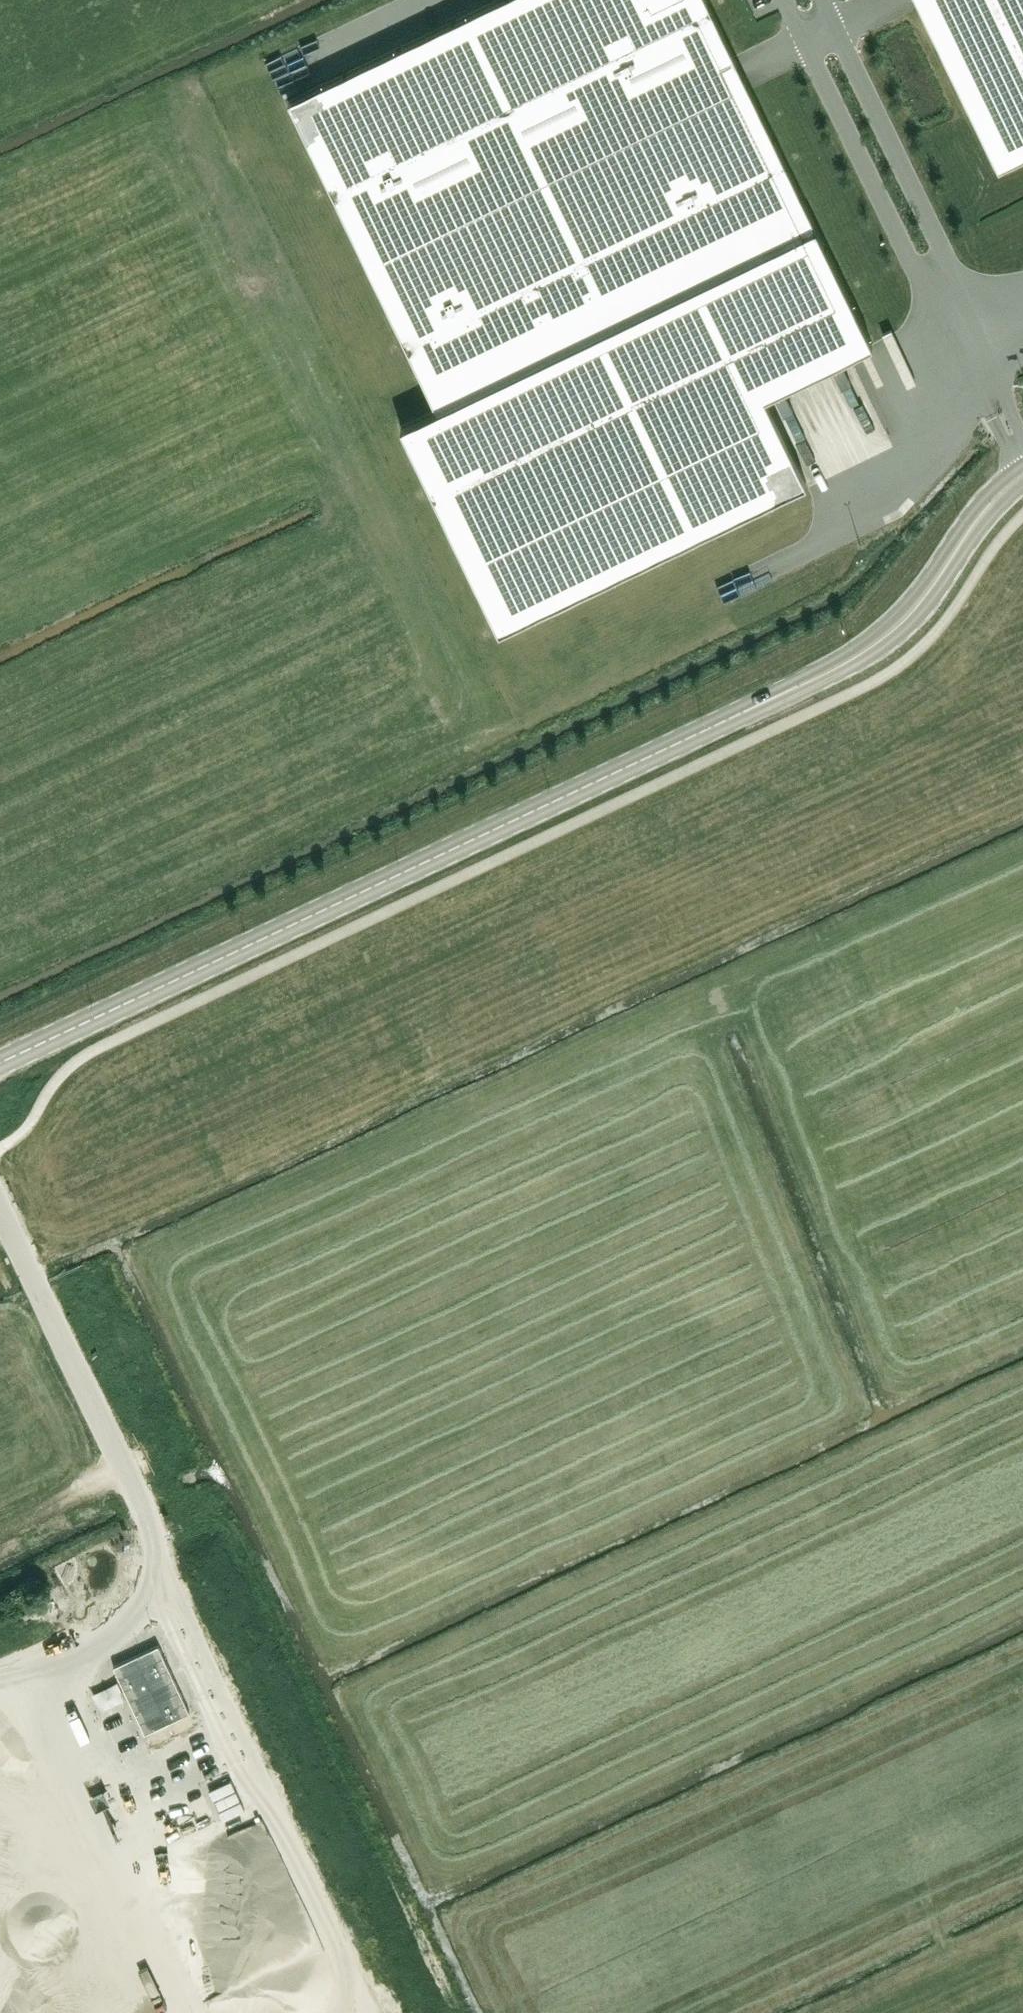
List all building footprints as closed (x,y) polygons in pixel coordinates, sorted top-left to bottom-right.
[(288,100),(437,408),(401,425),(499,630),(806,482),(765,395),(850,355),(873,343),(707,0),(496,0),(288,100)] [(998,162),(1022,150),(1022,0),(920,0),(998,162)] [(190,1711),(158,1644),(114,1665),(146,1732),(190,1711)] [(211,1798),(216,1807),(237,1798),(233,1788),(211,1798)] [(149,1855),(140,1857),(138,1874),(159,1876),(164,1892),(164,1889),(169,1907),(176,1907),(178,1916),(191,1917),(192,1921),(195,1902),(212,1904),(214,1892),(223,1893),(227,1905),(228,1894),(240,1895),(258,1890),(260,1877),(250,1839),(235,1837),(232,1825),(246,1822),(244,1812),(227,1816),(225,1834),(149,1854),(149,1855)]
